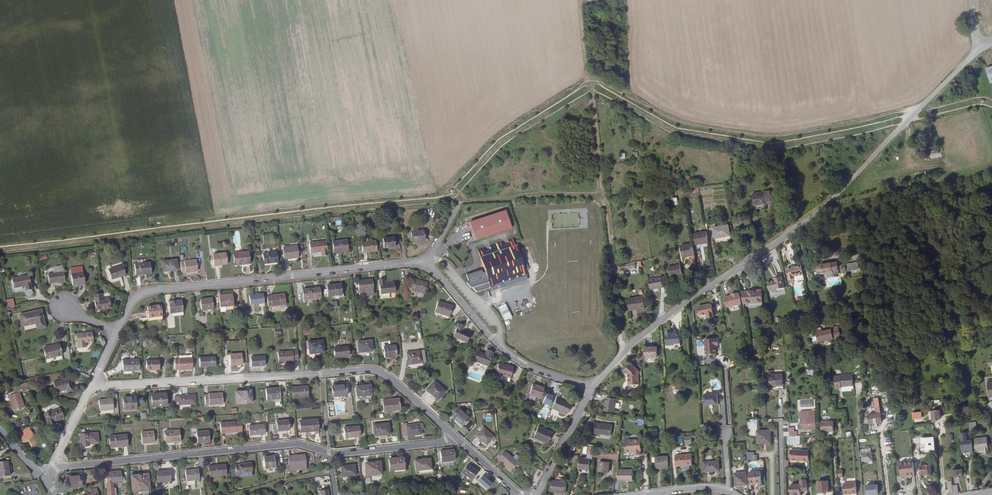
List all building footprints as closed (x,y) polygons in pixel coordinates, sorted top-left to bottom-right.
[(764,202),(769,201),(768,189),(750,193),(752,206),(764,203),(764,202)] [(475,241),(511,230),(505,212),(469,223),(475,241)] [(727,225),(718,227),(720,238),(729,235),(727,225)] [(696,245),(709,243),(707,231),(694,234),(696,245)] [(413,248),(425,246),(424,236),(412,237),(413,248)] [(518,245),(516,237),(514,238),(480,248),(486,269),(484,270),(483,267),(469,272),(470,275),(464,281),(469,286),(470,285),(475,291),(486,287),(486,286),(488,285),(489,289),(528,277),(518,245)] [(384,243),(385,253),(392,252),(392,251),(396,251),(395,242),(384,243)] [(683,258),(695,256),(693,244),(681,246),(683,258)] [(310,247),(311,256),(322,255),(323,260),(328,259),(326,245),(310,247)] [(334,246),(335,257),(349,255),(348,245),(334,246)] [(362,247),(363,257),(378,256),(377,245),(362,247)] [(284,250),(285,262),(299,261),(298,249),(284,250)] [(834,267),(831,252),(827,253),(819,254),(821,265),(830,263),(831,268),(834,267)] [(234,255),(235,267),(250,266),(249,254),(234,255)] [(263,256),(264,266),(270,266),(270,264),(278,264),(277,254),(263,256)] [(819,254),(812,255),(815,266),(821,265),(819,254)] [(213,255),(214,266),(228,265),(226,255),(213,255)] [(162,259),(163,271),(170,270),(170,268),(178,268),(177,257),(162,259)] [(181,262),(182,273),(198,272),(197,261),(181,262)] [(135,264),(136,275),(151,273),(150,262),(135,264)] [(847,271),(859,270),(858,262),(846,264),(847,271)] [(108,269),(111,280),(126,274),(122,264),(108,269)] [(671,277),(684,275),(682,265),(670,268),(671,277)] [(797,275),(795,266),(791,267),(786,268),(788,278),(793,277),(793,276),(797,275)] [(65,280),(64,270),(48,271),(49,282),(65,280)] [(72,274),(73,285),(86,284),(84,273),(72,274)] [(14,288),(22,287),(25,286),(26,291),(32,290),(29,275),(12,279),(14,288)] [(781,276),(773,277),(773,279),(766,281),(768,290),(783,287),(781,276)] [(663,278),(650,280),(652,291),(665,288),(663,278)] [(413,284),(409,294),(422,299),(426,289),(413,284)] [(358,286),(360,300),(364,299),(364,301),(373,300),(372,285),(358,286)] [(379,285),(381,301),(395,299),(394,288),(384,289),(384,285),(379,285)] [(328,289),(329,300),(344,299),(343,288),(328,289)] [(760,290),(753,291),(755,302),(762,301),(760,290)] [(755,302),(753,291),(742,293),(744,304),(755,302)] [(304,293),(305,304),(322,302),(321,292),(304,293)] [(741,304),(739,292),(734,293),(734,294),(731,295),(724,296),(726,307),(741,304)] [(645,307),(643,296),(634,298),(635,308),(636,308),(636,309),(645,307)] [(220,298),(222,314),(230,313),(229,308),(235,308),(234,297),(220,298)] [(249,298),(250,307),(264,306),(264,297),(249,298)] [(109,298),(102,299),(94,300),(96,309),(111,307),(109,298)] [(268,309),(268,314),(286,312),(286,308),(285,298),(267,299),(268,309)] [(12,300),(5,301),(7,308),(14,307),(12,300)] [(201,301),(202,311),(214,310),(213,300),(201,301)] [(170,302),(171,314),(184,312),(183,301),(170,302)] [(711,317),(709,304),(699,306),(700,315),(708,314),(708,318),(711,317)] [(147,311),(147,320),(163,318),(162,305),(149,306),(149,311),(147,311)] [(439,306),(434,315),(448,322),(452,312),(439,306)] [(20,315),(23,326),(36,324),(38,329),(45,328),(41,311),(20,315)] [(634,311),(626,312),(627,317),(631,316),(632,321),(635,321),(634,311)] [(461,327),(454,339),(467,346),(471,338),(463,333),(465,330),(461,327)] [(823,328),(817,329),(817,331),(812,331),(813,339),(818,338),(818,341),(833,338),(832,328),(823,329),(823,328)] [(85,342),(87,341),(92,341),(91,332),(76,334),(78,347),(85,346),(85,342)] [(680,345),(679,333),(675,333),(672,334),(672,333),(666,333),(666,344),(668,346),(668,348),(673,347),(674,345),(680,345)] [(307,341),(309,354),(323,352),(322,340),(307,341)] [(370,350),(369,340),(356,341),(357,351),(370,350)] [(705,341),(706,356),(717,355),(716,347),(716,345),(718,345),(718,340),(705,341)] [(382,346),(383,356),(395,355),(394,345),(382,346)] [(333,347),(334,357),(348,356),(347,346),(333,347)] [(44,350),(47,361),(63,358),(61,347),(44,350)] [(648,347),(644,348),(644,357),(647,357),(649,359),(652,358),(654,357),(657,357),(656,347),(652,347),(648,347)] [(408,364),(426,361),(425,360),(425,357),(424,349),(406,352),(408,364)] [(292,359),(297,358),(296,350),(276,351),(277,362),(292,361),(292,359)] [(476,354),(473,363),(487,367),(491,354),(485,352),(484,356),(476,354)] [(229,354),(230,365),(242,364),(242,359),(243,359),(243,353),(229,354)] [(251,357),(251,366),(265,365),(265,356),(251,357)] [(200,358),(201,367),(216,366),(215,357),(200,358)] [(124,371),(124,374),(133,374),(132,370),(140,370),(139,359),(122,360),(123,371),(124,371)] [(146,360),(147,370),(160,369),(159,359),(146,360)] [(175,360),(175,370),(193,369),(192,359),(175,360)] [(493,374),(500,377),(506,380),(511,369),(498,363),(493,374)] [(627,385),(635,385),(634,373),(634,368),(630,363),(623,370),(627,374),(627,385)] [(768,375),(769,386),(783,385),(782,374),(768,375)] [(852,374),(842,374),(842,385),(852,385),(852,374)] [(68,376),(66,377),(52,380),(55,392),(67,390),(67,392),(73,391),(69,376),(68,376)] [(446,392),(435,382),(428,389),(433,394),(432,395),(438,400),(446,392)] [(331,386),(333,397),(333,398),(334,400),(340,399),(342,398),(346,397),(345,395),(346,395),(345,384),(331,386)] [(356,387),(357,396),(371,395),(370,385),(356,387)] [(531,385),(527,395),(539,399),(543,389),(531,385)] [(292,387),(292,398),(308,396),(307,386),(296,387),(295,387),(292,387)] [(266,389),(267,400),(280,399),(279,388),(266,389)] [(235,392),(237,404),(252,403),(251,390),(235,392)] [(10,396),(14,410),(24,407),(20,392),(10,396)] [(205,395),(206,406),(223,404),(222,394),(205,395)] [(544,394),(540,405),(548,407),(551,396),(544,394)] [(153,397),(153,407),(168,406),(167,395),(157,395),(157,396),(153,397)] [(178,397),(179,406),(196,405),(195,396),(178,397)] [(717,396),(703,396),(704,405),(717,405),(717,396)] [(618,399),(607,397),(604,410),(615,412),(618,399)] [(122,399),(123,411),(135,410),(134,398),(122,399)] [(382,401),(383,412),(399,410),(398,399),(382,401)] [(553,409),(568,414),(572,404),(557,399),(553,409)] [(98,401),(98,412),(113,411),(112,400),(98,401)] [(879,408),(875,408),(876,414),(868,415),(869,424),(877,422),(877,421),(881,420),(879,408)] [(45,414),(50,427),(55,425),(54,422),(64,418),(61,409),(45,414)] [(940,418),(939,409),(926,410),(926,419),(932,418),(932,419),(937,419),(937,418),(940,418)] [(459,424),(462,427),(469,419),(458,410),(452,417),(454,420),(453,422),(457,426),(459,424)] [(798,430),(816,429),(815,421),(815,411),(800,412),(800,424),(798,424),(798,430)] [(273,422),(274,434),(278,434),(278,431),(289,430),(288,420),(273,422)] [(315,420),(299,421),(301,432),(305,432),(305,435),(316,434),(315,420)] [(833,420),(821,421),(821,431),(833,430),(833,420)] [(221,423),(222,433),(236,432),(235,422),(221,423)] [(387,423),(373,425),(374,436),(381,435),(381,436),(389,435),(387,423)] [(612,424),(598,423),(597,433),(611,435),(612,424)] [(402,424),(404,437),(421,436),(421,431),(424,430),(423,427),(420,427),(420,425),(406,426),(406,424),(402,424)] [(264,425),(249,426),(250,437),(262,436),(262,433),(265,433),(264,425)] [(343,428),(344,438),(359,436),(358,427),(343,428)] [(543,441),(546,443),(550,434),(536,427),(531,437),(543,442),(543,441)] [(27,429),(21,432),(21,434),(19,435),(22,442),(30,438),(27,431),(28,430),(27,429)] [(476,437),(487,447),(494,439),(483,429),(476,437)] [(166,432),(167,443),(180,442),(179,431),(166,432)] [(197,432),(198,443),(209,442),(208,431),(197,432)] [(759,431),(760,442),(765,442),(766,443),(770,443),(769,431),(759,431)] [(142,433),(143,444),(155,443),(154,432),(142,433)] [(966,441),(965,433),(961,433),(962,451),(970,450),(969,442),(963,442),(963,441),(966,441)] [(80,435),(81,448),(89,447),(89,445),(98,444),(97,434),(80,435)] [(633,448),(639,448),(639,447),(641,447),(640,435),(624,436),(624,448),(633,448)] [(109,437),(110,448),(122,447),(122,448),(127,447),(126,436),(109,437)] [(988,446),(976,447),(977,459),(985,459),(986,462),(991,461),(988,446)] [(800,460),(809,459),(808,449),(799,450),(800,460)] [(439,452),(440,462),(453,461),(452,450),(439,452)] [(790,461),(800,460),(799,450),(789,451),(790,461)] [(861,462),(871,461),(870,451),(860,453),(861,462)] [(289,456),(290,471),(306,469),(305,455),(293,456),(293,455),(289,456)] [(497,460),(510,472),(517,464),(507,455),(504,457),(502,455),(497,460)] [(264,457),(265,468),(275,467),(274,456),(264,457)] [(690,456),(674,457),(675,468),(691,467),(690,456)] [(393,469),(403,468),(402,457),(388,459),(389,471),(393,470),(393,469)] [(590,458),(580,457),(579,467),(589,469),(590,458)] [(602,463),(602,458),(598,457),(596,472),(609,473),(610,464),(602,463)] [(667,457),(655,458),(655,469),(667,468),(667,457)] [(414,460),(415,471),(430,469),(429,459),(414,460)] [(9,475),(7,460),(0,461),(0,476),(9,475)] [(901,475),(914,474),(913,461),(899,462),(901,475)] [(237,465),(237,473),(254,471),(253,462),(240,464),(240,465),(237,465)] [(364,464),(366,476),(381,475),(379,462),(364,464)] [(719,472),(718,463),(703,464),(703,473),(719,472)] [(930,465),(930,463),(924,464),(924,468),(919,469),(920,473),(925,472),(925,474),(932,473),(931,470),(933,470),(932,465),(930,465)] [(210,466),(211,477),(227,475),(226,464),(210,466)] [(467,465),(461,473),(470,480),(476,472),(467,465)] [(340,467),(341,477),(355,476),(354,466),(340,467)] [(188,481),(195,480),(200,480),(199,469),(186,470),(187,481),(188,481)] [(158,472),(159,482),(172,481),(171,470),(158,472)] [(632,484),(633,473),(618,471),(617,482),(632,484)] [(114,489),(113,484),(122,483),(122,480),(122,477),(121,472),(106,474),(108,494),(114,494),(114,489)] [(749,473),(751,485),(755,485),(755,487),(761,486),(760,485),(763,484),(761,472),(749,473)] [(737,487),(748,485),(746,474),(735,475),(737,487)] [(133,477),(134,491),(150,490),(148,475),(133,477)] [(480,475),(474,481),(485,491),(491,484),(480,475)] [(329,476),(315,476),(316,485),(330,484),(329,476)] [(80,477),(67,478),(68,490),(81,488),(80,477)] [(802,488),(801,479),(798,479),(799,483),(794,483),(794,485),(790,485),(790,490),(792,490),(792,494),(796,494),(799,494),(799,490),(798,488),(799,487),(801,488),(802,488)] [(565,491),(566,481),(553,480),(552,491),(565,491)] [(831,486),(831,481),(817,482),(818,493),(832,491),(831,486)] [(844,494),(856,493),(855,482),(843,483),(844,494)] [(877,484),(866,485),(867,494),(870,494),(878,494),(877,484)]
